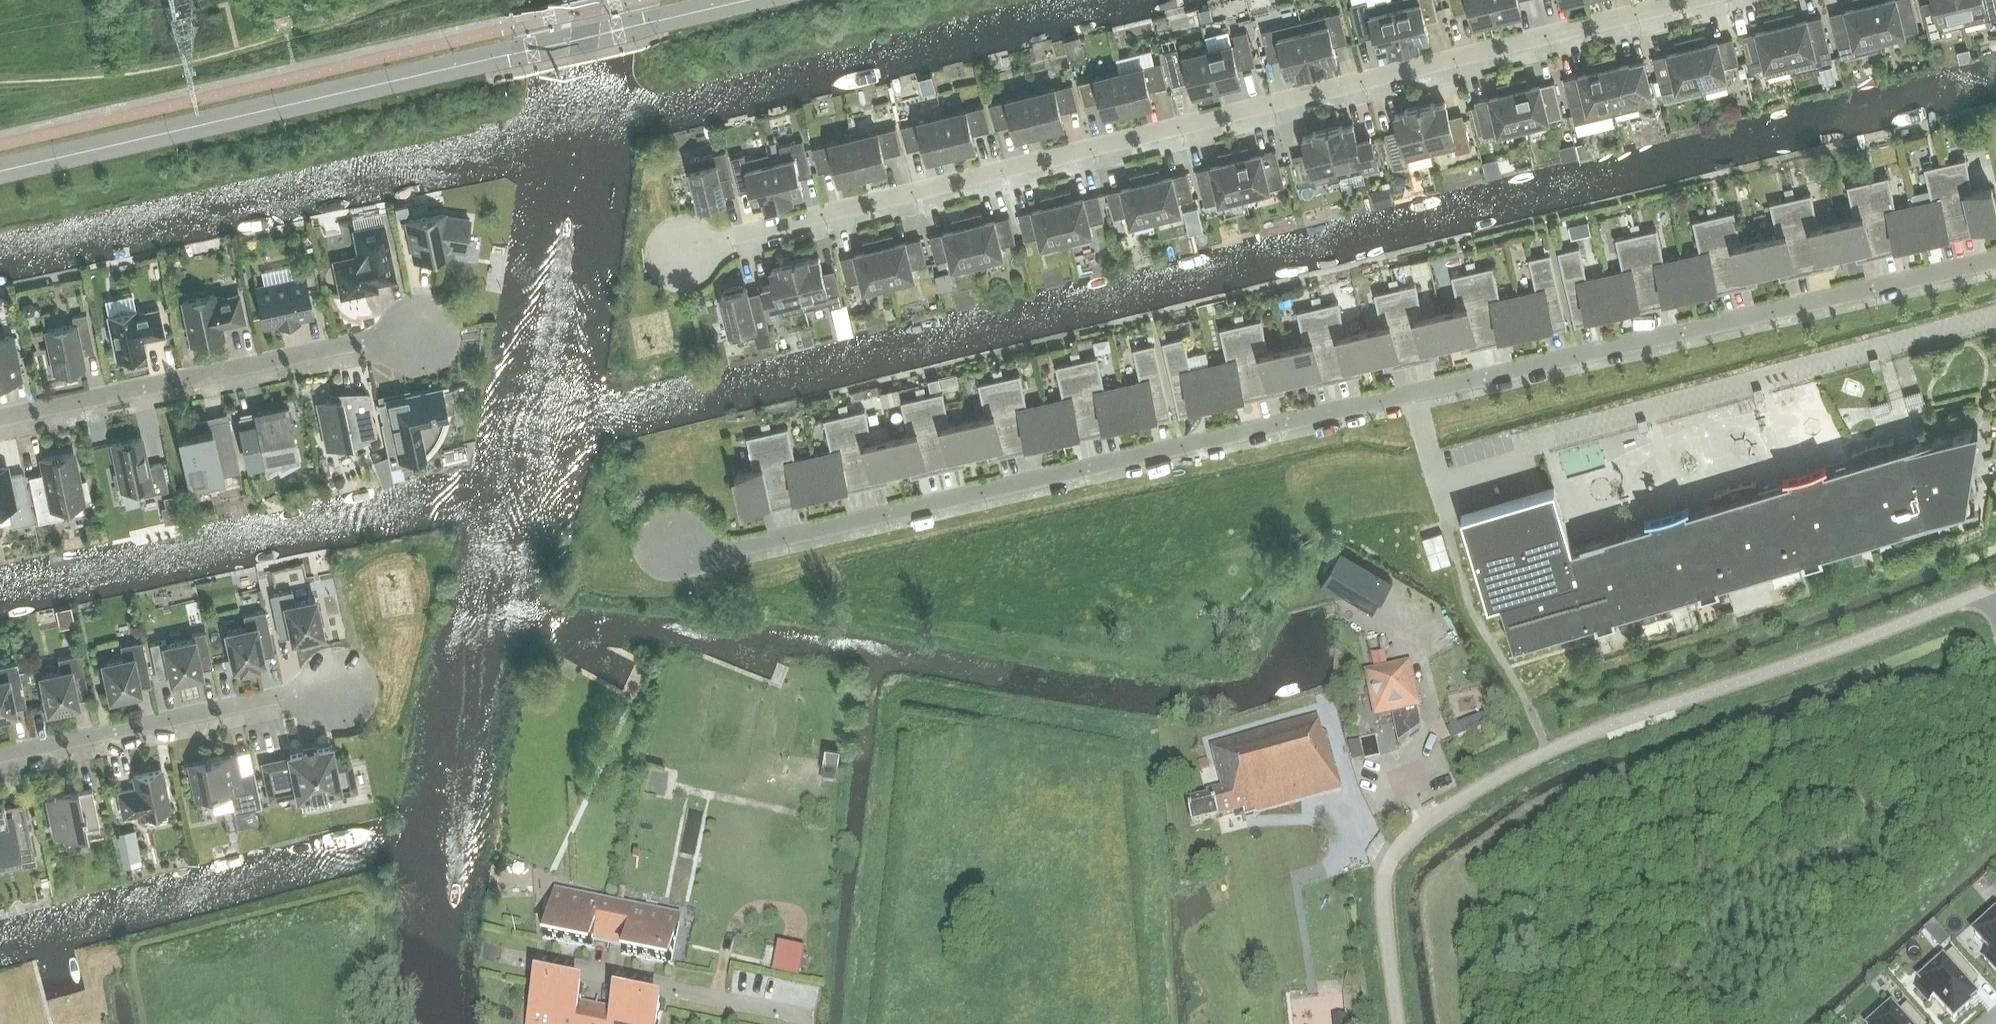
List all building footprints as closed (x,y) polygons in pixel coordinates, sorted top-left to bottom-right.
[(1351,4),(1358,34),(1373,30),(1378,51),(1389,48),(1390,51),(1404,47),(1393,0),(1388,0),(1368,5),(1367,0),(1351,4)] [(1429,16),(1437,14),(1434,0),(1393,0),(1404,47),(1419,43),(1418,41),(1429,39),(1424,17),(1429,16)] [(1452,16),(1470,11),(1473,24),(1497,18),(1493,0),(1449,0),(1452,16)] [(1497,18),(1521,12),(1518,0),(1493,0),(1497,18)] [(1831,16),(1841,58),(1881,48),(1869,0),(1853,0),(1855,6),(1844,9),(1845,10),(1830,14),(1831,16)] [(1915,16),(1911,0),(1869,0),(1881,48),(1882,48),(1879,39),(1918,29),(1915,16)] [(1958,0),(1932,0),(1934,6),(1922,9),(1929,38),(1942,35),(1941,30),(1964,25),(1958,0)] [(1964,25),(1995,17),(1995,1),(1995,0),(1958,0),(1964,25)] [(275,28),(281,26),(293,23),(293,22),(294,22),(293,18),(292,18),(290,11),(272,16),(275,28)] [(1346,37),(1339,12),(1301,22),(1312,70),(1327,66),(1326,64),(1337,61),(1332,40),(1346,37)] [(1793,12),(1779,15),(1792,70),(1832,61),(1821,16),(1806,20),(1806,18),(1795,21),(1793,12)] [(1766,28),(1756,31),(1756,32),(1741,36),(1750,71),(1765,67),(1767,77),(1792,70),(1779,15),(1764,19),(1766,28)] [(1312,70),(1301,22),(1262,31),(1268,56),(1282,52),(1287,73),(1297,71),(1298,73),(1312,70)] [(1255,64),(1247,31),(1234,34),(1236,44),(1208,51),(1217,87),(1241,81),(1238,69),(1255,64)] [(1707,43),(1704,33),(1690,37),(1703,92),(1728,86),(1724,68),(1738,64),(1732,38),(1717,42),(1717,40),(1707,43)] [(1703,92),(1690,37),(1675,41),(1677,50),(1667,53),(1667,54),(1653,58),(1661,93),(1700,83),(1702,92),(1703,92)] [(1177,48),(1164,51),(1172,85),(1189,81),(1193,93),(1217,87),(1208,51),(1180,58),(1177,48)] [(1615,55),(1601,59),(1614,114),(1654,104),(1643,60),(1629,63),(1628,62),(1618,65),(1615,55)] [(1614,114),(1601,59),(1586,63),(1588,72),(1578,75),(1578,76),(1564,79),(1575,124),(1614,114)] [(1167,86),(1161,62),(1119,72),(1128,109),(1152,103),(1149,90),(1167,86)] [(1128,109),(1119,72),(1078,83),(1084,107),(1101,102),(1104,115),(1128,109)] [(1526,77),(1512,81),(1523,127),(1563,117),(1554,82),(1540,85),(1539,84),(1529,87),(1526,77)] [(1523,127),(1512,81),(1497,85),(1499,94),(1489,97),(1489,98),(1475,101),(1483,137),(1523,127)] [(1078,108),(1072,84),(1031,94),(1040,131),(1064,125),(1061,112),(1078,108)] [(1040,131),(1031,94),(989,104),(995,128),(1013,124),(1016,136),(1040,131)] [(1450,123),(1445,102),(1434,105),(1433,103),(1419,106),(1431,154),(1455,148),(1456,153),(1471,149),(1464,120),(1450,123)] [(990,130),(984,106),(942,116),(951,152),(975,146),(972,134),(990,130)] [(1386,139),(1393,169),(1408,165),(1407,160),(1431,154),(1419,106),(1404,110),(1405,112),(1394,115),(1400,136),(1386,139)] [(951,152),(942,116),(901,126),(907,150),(924,146),(927,158),(951,152)] [(1342,128),(1342,125),(1327,129),(1339,177),(1378,167),(1372,143),(1358,146),(1353,125),(1342,128)] [(895,128),(854,138),(863,174),(887,168),(884,156),(901,152),(895,128)] [(1339,177),(1327,129),(1313,132),(1313,135),(1302,137),(1308,159),(1294,162),(1300,187),(1339,177)] [(863,174),(854,138),(813,148),(819,172),(836,168),(839,180),(863,174)] [(769,153),(768,153),(780,201),(794,198),(794,196),(803,193),(798,172),(810,169),(803,140),(780,146),(782,155),(770,158),(769,153)] [(1250,155),(1248,146),(1233,150),(1244,195),(1284,186),(1276,150),(1261,154),(1261,153),(1250,155)] [(721,200),(725,200),(720,178),(731,175),(725,150),(689,159),(693,179),(690,179),(693,192),(696,191),(700,206),(703,205),(704,208),(722,204),(721,200)] [(1244,195),(1233,150),(1218,153),(1221,163),(1210,165),(1210,167),(1196,170),(1205,205),(1244,195)] [(744,154),(731,157),(738,187),(750,184),(755,205),(764,203),(765,205),(780,201),(768,153),(745,159),(744,154)] [(1944,163),(1961,236),(1978,232),(1977,226),(1995,222),(1995,207),(1991,187),(1973,191),(1965,159),(1949,163),(1944,163)] [(1931,201),(1913,205),(1921,239),(1943,234),(1944,240),(1961,236),(1944,163),(1940,164),(1924,168),(1931,201)] [(1161,177),(1159,168),(1144,172),(1156,217),(1181,211),(1179,202),(1193,198),(1187,172),(1172,176),(1172,175),(1161,177)] [(1156,217),(1144,172),(1129,175),(1132,185),(1121,187),(1122,188),(1107,192),(1114,218),(1128,214),(1130,224),(1156,217)] [(1872,180),(1867,181),(1884,253),(1901,249),(1900,244),(1921,239),(1913,205),(1895,209),(1888,176),(1872,180)] [(1854,218),(1836,222),(1844,257),(1865,252),(1867,257),(1884,253),(1867,181),(1863,182),(1847,186),(1854,218)] [(1389,188),(1376,191),(1380,205),(1392,202),(1389,188)] [(1072,199),(1070,190),(1055,193),(1067,239),(1092,233),(1090,224),(1104,220),(1098,194),(1083,198),(1083,197),(1072,199)] [(1067,239),(1055,193),(1041,197),(1043,206),(1032,209),(1033,210),(1018,214),(1025,240),(1039,236),(1042,246),(1067,239)] [(1794,198),(1790,199),(1807,271),(1824,267),(1823,262),(1844,257),(1836,222),(1818,227),(1811,194),(1794,198)] [(1777,236),(1759,240),(1767,274),(1788,269),(1790,275),(1807,271),(1790,199),(1770,204),(1777,236)] [(984,221),(981,212),(966,216),(978,261),(1003,255),(1001,246),(1015,242),(1009,216),(994,220),(994,219),(984,221)] [(1733,212),(1713,217),(1729,289),(1747,285),(1745,279),(1767,274),(1759,240),(1741,244),(1733,212)] [(467,235),(469,219),(445,216),(445,214),(401,223),(401,225),(407,223),(415,261),(453,252),(452,249),(465,251),(467,235)] [(978,261),(966,216),(952,219),(954,228),(944,231),(944,232),(929,236),(936,262),(950,258),(953,268),(978,261)] [(1700,254),(1682,258),(1690,292),(1711,287),(1712,293),(1729,289),(1713,217),(1692,221),(1700,254)] [(374,283),(394,279),(383,226),(355,232),(360,252),(355,258),(335,262),(342,296),(375,289),(374,283)] [(1656,229),(1636,234),(1652,306),(1669,302),(1668,297),(1690,292),(1682,258),(1664,262),(1656,229)] [(892,234),(878,237),(889,283),(914,277),(912,268),(927,264),(920,238),(906,242),(905,241),(895,243),(892,234)] [(1623,271),(1605,275),(1613,310),(1634,305),(1635,310),(1652,306),(1636,234),(1615,239),(1623,271)] [(855,254),(841,258),(847,284),(862,280),(864,290),(889,283),(878,237),(863,241),(865,251),(855,253),(855,254)] [(1575,326),(1576,326),(1575,324),(1592,320),(1591,315),(1613,310),(1605,275),(1587,280),(1579,247),(1558,252),(1575,326)] [(1566,328),(1567,328),(1550,254),(1546,255),(1528,259),(1536,291),(1518,295),(1526,329),(1547,324),(1548,330),(1565,326),(1566,328)] [(809,257),(794,261),(806,309),(829,303),(830,308),(843,305),(836,275),(824,278),(819,257),(809,260),(809,257)] [(771,269),(775,285),(763,288),(770,318),(806,309),(794,261),(780,264),(780,267),(771,269)] [(306,287),(317,285),(314,267),(301,270),(303,278),(257,288),(265,326),(279,323),(280,325),(298,321),(298,319),(312,316),(306,287)] [(1526,329),(1518,295),(1500,299),(1493,267),(1476,271),(1472,272),(1489,344),(1505,340),(1504,334),(1526,329)] [(1489,344),(1472,272),(1468,273),(1451,276),(1459,309),(1441,313),(1449,347),(1470,342),(1471,348),(1489,344)] [(950,289),(947,277),(937,279),(940,291),(950,289)] [(728,321),(733,340),(770,331),(764,306),(752,309),(746,288),(743,289),(742,285),(724,289),(725,293),(722,294),(725,308),(722,309),(725,322),(728,321)] [(1449,347),(1441,313),(1423,317),(1415,285),(1395,289),(1411,361),(1428,358),(1427,352),(1449,347)] [(1411,361),(1395,289),(1374,294),(1382,326),(1363,331),(1371,365),(1393,360),(1394,365),(1411,361)] [(215,295),(183,302),(192,344),(224,337),(221,326),(244,321),(239,295),(216,300),(215,295)] [(1292,306),(1290,298),(1278,301),(1280,309),(1292,306)] [(707,311),(704,299),(696,301),(692,302),(695,313),(699,312),(707,311)] [(1371,365),(1363,331),(1345,335),(1338,302),(1322,306),(1317,307),(1334,379),(1351,375),(1350,370),(1371,365)] [(1334,379),(1317,307),(1313,308),(1297,312),(1304,344),(1286,348),(1294,382),(1315,377),(1317,383),(1334,379)] [(165,336),(159,309),(137,314),(137,311),(108,317),(117,360),(146,354),(143,341),(165,336)] [(46,331),(55,373),(84,367),(81,355),(94,352),(86,314),(72,317),(74,325),(46,331)] [(1294,382),(1286,348),(1268,352),(1261,320),(1240,325),(1257,397),(1274,393),(1273,387),(1294,382)] [(1257,397),(1240,325),(1220,329),(1227,362),(1209,366),(1217,400),(1238,395),(1240,401),(1257,397)] [(22,380),(13,337),(0,339),(0,384),(22,380)] [(1217,400),(1209,366),(1191,370),(1184,338),(1162,342),(1179,417),(1180,416),(1180,414),(1197,410),(1195,405),(1217,400)] [(1140,381),(1122,385),(1130,420),(1151,415),(1153,420),(1170,416),(1170,419),(1171,418),(1154,344),(1150,345),(1133,349),(1140,381)] [(1872,370),(1880,368),(1880,367),(1879,364),(1877,356),(1869,358),(1871,366),(1872,370)] [(1097,357),(1076,362),(1093,434),(1110,430),(1109,425),(1130,420),(1122,385),(1104,389),(1097,357)] [(1063,399),(1045,403),(1053,437),(1074,432),(1076,438),(1093,434),(1076,362),(1056,367),(1063,399)] [(1020,375),(999,380),(1016,452),(1033,448),(1031,442),(1053,437),(1045,403),(1027,407),(1020,375)] [(986,417),(968,421),(976,455),(997,450),(998,456),(1016,452),(999,380),(978,384),(986,417)] [(444,418),(445,414),(446,414),(442,392),(469,386),(469,385),(377,404),(390,469),(420,463),(418,456),(424,455),(424,453),(427,450),(430,447),(433,444),(435,440),(438,436),(439,435),(440,431),(441,429),(442,427),(443,423),(444,418)] [(1755,398),(1756,401),(1764,399),(1763,396),(1761,387),(1753,390),(1755,398)] [(1908,406),(1923,402),(1920,391),(1904,395),(1908,406)] [(327,448),(334,447),(336,452),(377,435),(367,392),(330,394),(330,400),(317,403),(327,448)] [(926,396),(922,397),(938,470),(955,466),(954,460),(976,455),(968,421),(950,425),(942,393),(926,396)] [(909,434),(891,438),(898,473),(920,468),(921,474),(938,470),(922,397),(917,398),(901,402),(909,434)] [(1872,405),(1873,408),(1875,416),(1890,412),(1887,401),(1872,405)] [(239,417),(248,462),(274,457),(281,470),(297,461),(295,453),(286,408),(239,417)] [(865,410),(845,415),(861,487),(878,483),(877,478),(898,473),(891,438),(872,443),(865,410)] [(831,452),(813,456),(821,491),(843,486),(844,491),(861,487),(845,415),(824,420),(831,452)] [(1640,429),(1641,431),(1648,429),(1648,427),(1645,418),(1638,420),(1640,429)] [(237,473),(238,472),(227,420),(199,426),(200,432),(189,434),(190,437),(181,439),(181,438),(180,439),(190,488),(223,481),(221,472),(236,469),(237,473)] [(1756,489),(1756,481),(1749,481),(1746,482),(1739,483),(1736,484),(1729,486),(1723,489),(1717,492),(1714,494),(1718,500),(1571,545),(1554,487),(1461,515),(1488,605),(1500,601),(1511,639),(1513,643),(1510,644),(1510,646),(1593,621),(1975,507),(1974,504),(1966,507),(1969,487),(1976,485),(1973,460),(1978,425),(1953,433),(1952,430),(1894,448),(1894,439),(1890,440),(1884,441),(1877,442),(1870,444),(1864,446),(1858,449),(1852,452),(1856,459),(1756,489)] [(788,428),(767,433),(784,505),(801,501),(800,496),(821,491),(813,456),(795,460),(788,428)] [(763,434),(747,437),(754,470),(735,474),(743,509),(766,503),(767,509),(784,505),(767,433),(763,434)] [(162,463),(147,466),(141,438),(112,444),(118,473),(113,474),(116,488),(121,487),(122,490),(141,486),(143,496),(168,491),(162,463)] [(44,474),(29,477),(38,523),(63,518),(61,508),(84,503),(83,500),(90,499),(86,480),(79,482),(73,452),(41,459),(44,474)] [(393,482),(393,480),(390,469),(388,456),(374,461),(383,485),(393,482)] [(8,507),(12,527),(34,522),(23,473),(9,476),(7,466),(0,468),(0,509),(8,507)] [(402,466),(390,469),(393,480),(404,478),(402,466)] [(179,523),(176,510),(173,493),(153,497),(157,513),(160,527),(179,523)] [(1441,533),(1422,538),(1432,569),(1451,563),(1441,533)] [(1864,561),(1861,551),(1852,554),(1855,563),(1864,561)] [(1341,552),(1320,587),(1371,617),(1392,582),(1341,552)] [(316,636),(323,634),(320,621),(323,620),(321,612),(318,612),(315,599),(295,604),(292,590),(270,595),(279,639),(286,637),(293,641),(299,639),(300,644),(317,640),(316,636)] [(1733,609),(1721,613),(1725,624),(1736,621),(1733,609)] [(246,629),(226,633),(234,668),(240,667),(241,671),(258,667),(257,663),(263,661),(262,657),(275,654),(265,611),(243,615),(246,629)] [(73,619),(59,622),(61,628),(74,626),(73,619)] [(166,641),(150,644),(157,678),(170,675),(172,681),(178,680),(179,684),(196,680),(195,676),(201,675),(200,670),(213,667),(205,632),(192,635),(193,640),(167,645),(166,641)] [(139,687),(152,684),(142,641),(120,646),(123,659),(103,663),(110,698),(116,697),(117,701),(135,697),(134,693),(140,692),(139,687)] [(61,672),(41,676),(48,711),(54,710),(55,714),(73,710),(72,706),(78,705),(77,700),(89,697),(80,654),(58,659),(61,672)] [(10,719),(9,715),(15,714),(14,709),(26,706),(17,663),(0,667),(0,721),(10,719)] [(1407,666),(1368,674),(1376,714),(1390,711),(1397,743),(1420,727),(1407,666)] [(29,671),(19,673),(21,683),(31,681),(29,671)] [(1186,801),(1191,823),(1243,809),(1245,815),(1341,789),(1326,734),(1322,735),(1318,716),(1211,745),(1220,780),(1203,784),(1206,796),(1186,801)] [(299,796),(303,795),(305,807),(332,802),(331,794),(355,789),(349,762),(334,765),(330,747),(316,750),(316,748),(303,751),(304,753),(290,756),(291,760),(264,765),(270,794),(297,788),(299,796)] [(826,749),(824,761),(837,763),(839,751),(826,749)] [(254,808),(261,807),(254,771),(239,775),(235,755),(180,766),(181,767),(189,766),(196,798),(187,800),(188,801),(230,792),(235,812),(242,811),(254,808)] [(142,816),(170,810),(162,771),(134,776),(137,789),(119,793),(124,816),(142,813),(142,816)] [(47,799),(55,836),(64,834),(65,838),(87,833),(86,829),(100,827),(92,789),(78,792),(77,788),(56,793),(57,797),(47,799)] [(34,857),(23,803),(5,807),(4,804),(0,805),(0,854),(19,850),(21,860),(34,857)] [(257,823),(254,808),(242,811),(246,826),(257,823)] [(132,831),(119,834),(122,847),(135,845),(132,831)] [(553,897),(545,938),(542,937),(542,938),(593,948),(594,948),(591,947),(593,938),(609,941),(607,951),(607,952),(617,905),(618,900),(554,888),(553,897)] [(621,954),(673,964),(673,963),(670,963),(679,923),(681,913),(618,900),(617,905),(607,952),(608,952),(610,942),(625,945),(623,953),(621,953),(621,954)] [(1975,934),(1991,952),(1983,958),(1995,972),(1995,915),(1975,934)] [(805,949),(778,943),(771,970),(799,976),(805,949)] [(1923,985),(1917,989),(1928,1002),(1934,997),(1953,1019),(1968,1006),(1967,1004),(1974,997),(1967,989),(1977,980),(1954,954),(1943,964),(1942,963),(1920,982),(1923,985)] [(598,999),(597,999),(595,1009),(580,1005),(581,997),(584,997),(584,996),(532,986),(532,987),(535,987),(527,1023),(593,1023),(598,999)] [(598,999),(593,1023),(658,1023),(660,1013),(663,1013),(663,1012),(611,1002),(611,1003),(613,1003),(612,1012),(596,1009),(598,999)] [(1906,1006),(1896,1015),(1890,1009),(1873,1023),(1922,1023),(1906,1006)]
